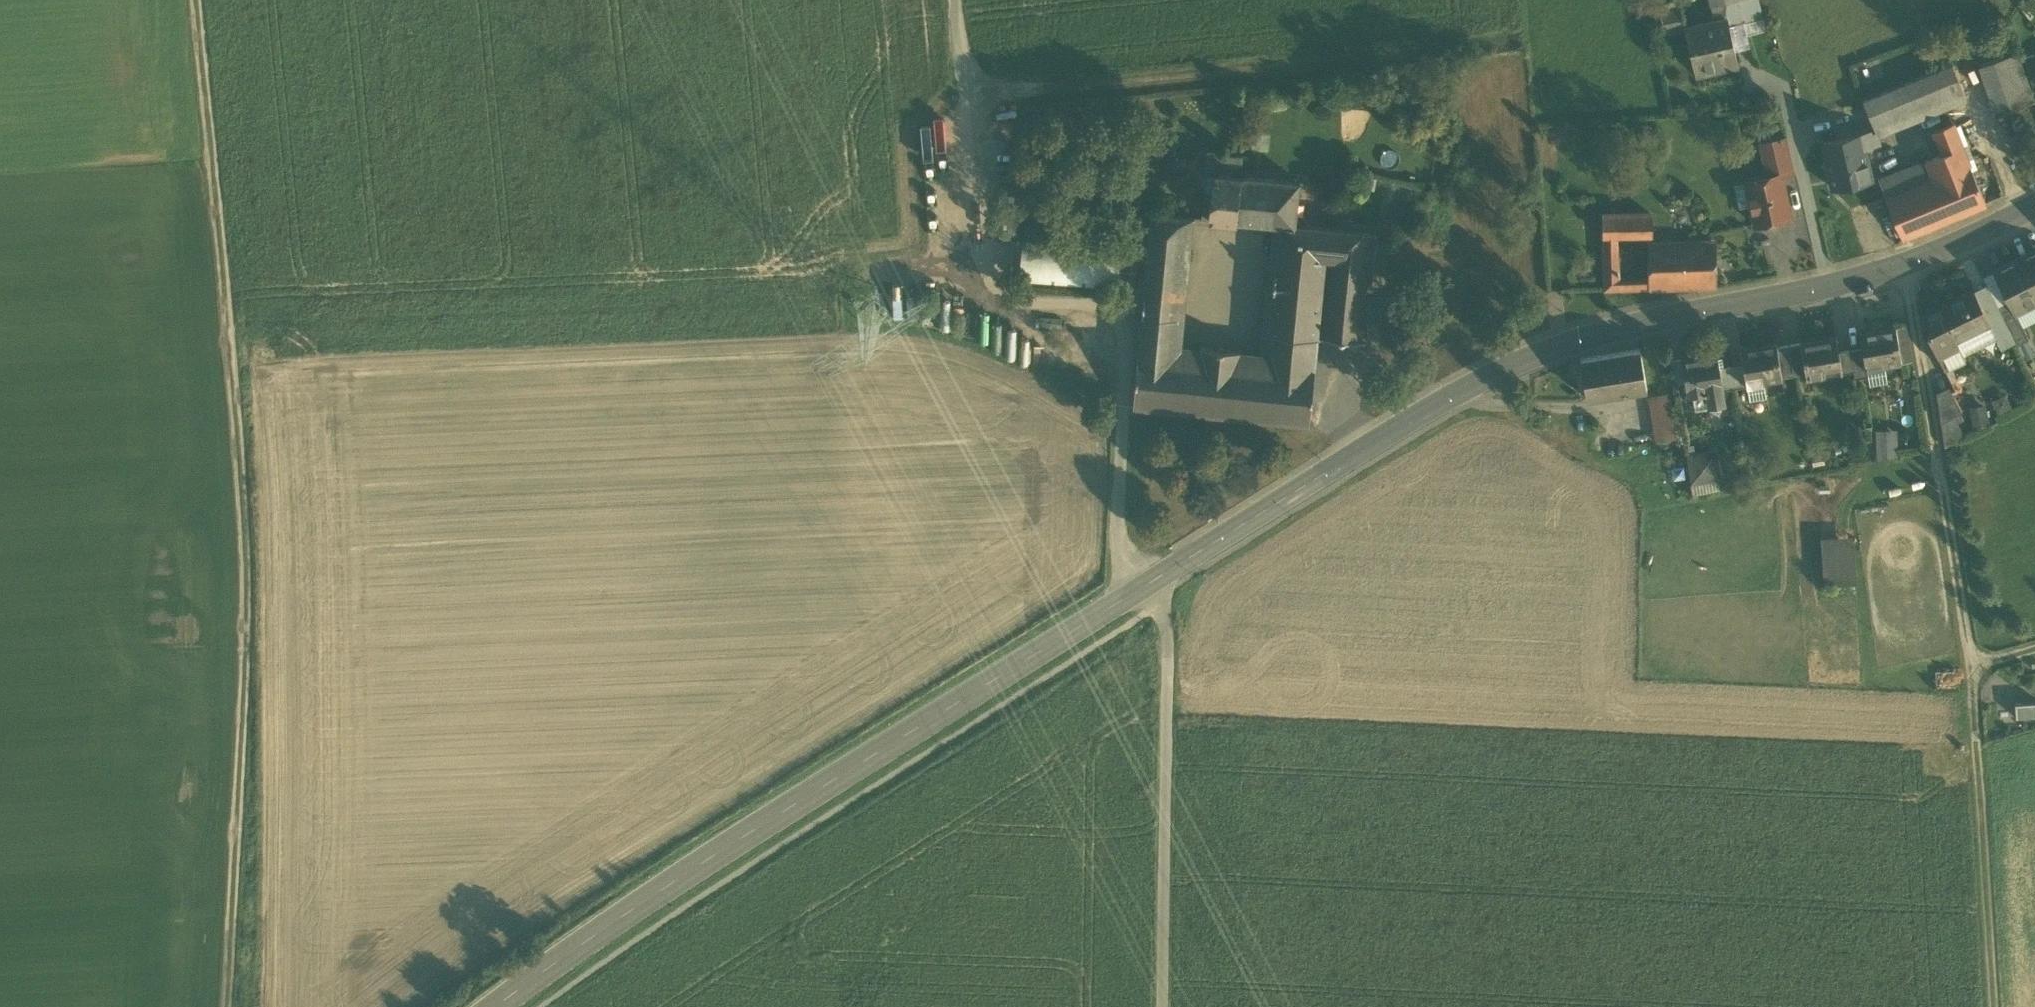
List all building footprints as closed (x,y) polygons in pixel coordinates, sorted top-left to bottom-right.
[(1715,21),(1727,18),(1723,1),(1729,0),(1710,0),(1715,21)] [(1723,1),(1727,18),(1729,26),(1745,22),(1739,0),(1729,0),(1723,1)] [(1745,22),(1761,18),(1757,0),(1739,0),(1745,22)] [(1663,7),(1665,18),(1683,15),(1681,3),(1663,7)] [(1715,21),(1685,28),(1696,74),(1738,65),(1729,26),(1727,18),(1715,21)] [(2016,52),(1981,66),(1997,116),(2034,102),(2026,79),(2016,52)] [(1966,97),(1953,64),(1934,72),(1947,105),(1966,97)] [(1947,105),(1934,72),(1863,101),(1875,130),(1876,130),(1877,137),(1967,100),(1966,97),(1947,105)] [(1953,122),(1933,131),(1943,154),(1916,165),(1924,184),(1970,165),(1953,122)] [(1875,130),(1861,133),(1864,147),(1879,144),(1877,137),(1876,130),(1875,130)] [(1861,133),(1823,142),(1833,189),(1871,180),(1864,147),(1861,133)] [(1787,137),(1766,142),(1774,176),(1781,174),(1781,176),(1795,173),(1787,137)] [(1759,144),(1766,178),(1774,176),(1766,142),(1759,144)] [(1205,175),(1217,176),(1217,174),(1241,177),(1243,158),(1207,154),(1205,175)] [(1910,190),(1887,200),(1902,238),(1986,203),(1970,165),(1924,184),(1910,190)] [(1916,165),(1902,171),(1910,190),(1924,184),(1916,165)] [(1902,171),(1878,180),(1887,200),(1910,190),(1902,171)] [(1241,177),(1217,174),(1217,176),(1216,192),(1213,220),(1281,227),(1296,228),(1296,226),(1301,183),(1241,177)] [(1766,178),(1745,182),(1755,226),(1790,218),(1786,198),(1787,196),(1787,194),(1787,192),(1786,191),(1785,189),(1784,188),(1781,176),(1781,174),(1774,176),(1766,178)] [(1203,219),(1213,220),(1216,192),(1205,191),(1203,219)] [(1189,216),(1153,213),(1144,298),(1180,302),(1189,216)] [(1605,291),(1620,290),(1619,281),(1618,281),(1615,215),(1603,215),(1605,291)] [(1650,215),(1617,215),(1617,232),(1651,231),(1650,215)] [(1376,235),(1296,226),(1296,228),(1281,227),(1269,335),(1318,339),(1364,342),(1376,235)] [(1713,228),(1673,229),(1673,238),(1650,239),(1651,280),(1651,289),(1714,288),(1713,228)] [(1120,248),(1023,239),(1019,281),(1117,290),(1120,248)] [(2030,253),(2031,255),(2020,261),(2019,258),(2018,259),(2034,292),(2034,250),(2030,253)] [(2018,259),(1993,271),(1996,277),(1999,276),(2003,284),(2001,286),(2008,300),(2015,314),(2016,313),(2034,304),(2034,292),(2018,259)] [(1651,280),(1619,281),(1620,290),(1651,289),(1651,280)] [(1974,291),(1924,316),(1932,332),(1927,334),(1945,369),(1966,359),(1963,354),(1959,345),(1955,336),(1975,326),(1977,329),(1989,324),(1987,320),(1989,319),(1980,303),(1974,291)] [(1997,306),(1992,297),(1980,303),(1989,319),(1987,320),(1989,324),(1996,337),(1995,337),(2000,347),(2014,340),(1997,306)] [(1143,314),(1178,318),(1180,302),(1144,298),(1143,314)] [(2015,314),(2008,300),(1997,306),(2014,340),(2016,345),(2028,339),(2016,313),(2015,314)] [(1178,318),(1143,314),(1133,407),(1309,425),(1318,339),(1269,335),(1269,336),(1267,354),(1175,344),(1178,318)] [(1959,345),(1963,354),(1995,337),(1996,337),(1989,324),(1977,329),(1975,326),(1955,336),(1959,345)] [(1897,328),(1860,334),(1863,347),(1865,363),(1867,363),(1883,360),(1884,365),(1903,362),(1897,328)] [(1245,346),(1245,332),(1196,331),(1195,344),(1245,346)] [(1837,339),(1800,345),(1805,374),(1806,377),(1826,374),(1825,369),(1839,367),(1842,366),(1839,351),(1837,339)] [(1800,343),(1789,345),(1794,376),(1805,374),(1800,345),(1800,343)] [(1776,344),(1741,350),(1743,363),(1746,378),(1747,378),(1761,376),(1762,381),(1764,381),(1782,378),(1777,347),(1776,344)] [(1789,345),(1777,347),(1782,378),(1794,376),(1789,345)] [(1641,347),(1580,357),(1586,398),(1647,387),(1641,347)] [(1863,347),(1851,349),(1854,371),(1855,377),(1869,375),(1867,363),(1865,363),(1863,347)] [(1851,349),(1839,351),(1842,366),(1839,367),(1841,373),(1854,371),(1851,349)] [(1717,354),(1682,360),(1685,382),(1687,395),(1693,394),(1706,392),(1708,401),(1724,398),(1723,390),(1719,368),(1717,354)] [(1682,360),(1681,358),(1670,360),(1674,384),(1685,382),(1682,360)] [(1743,363),(1731,365),(1735,387),(1748,385),(1747,378),(1746,378),(1743,363)] [(1731,365),(1719,368),(1723,390),(1735,387),(1731,365)] [(1761,376),(1747,378),(1748,385),(1750,400),(1766,397),(1764,381),(1762,381),(1761,376)] [(1951,391),(1937,398),(1941,423),(1959,413),(1962,411),(1951,391)] [(1675,435),(1670,392),(1649,394),(1654,437),(1675,435)] [(1706,392),(1693,394),(1695,408),(1725,403),(1724,398),(1708,401),(1706,392)] [(1973,426),(1990,424),(1986,403),(1970,406),(1973,426)] [(1897,427),(1875,429),(1877,456),(1898,455),(1897,427)] [(1693,480),(1718,476),(1714,452),(1689,456),(1693,480)] [(1851,535),(1820,538),(1823,585),(1854,583),(1851,535)] [(2016,717),(2034,716),(2034,702),(2015,703),(2016,717)]
